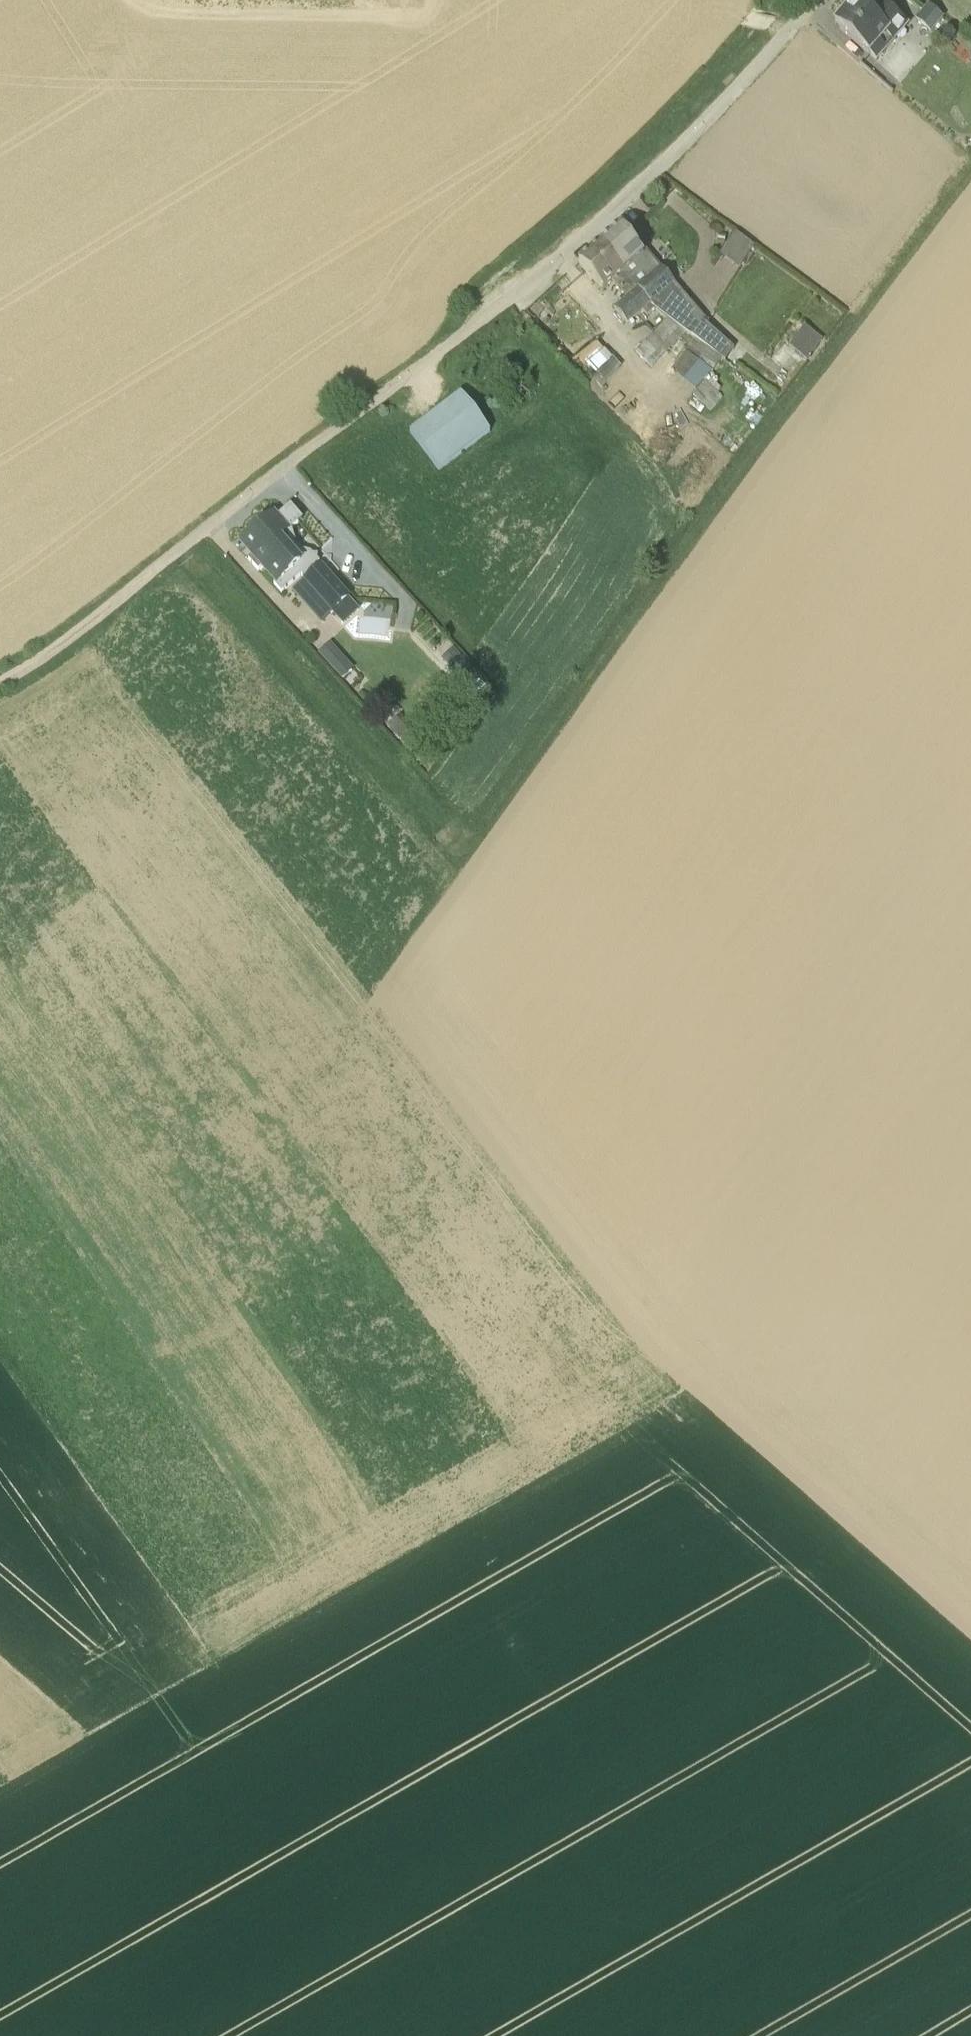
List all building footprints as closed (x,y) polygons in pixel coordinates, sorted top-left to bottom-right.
[(876,61),(908,25),(881,2),(870,15),(855,2),(835,25),(876,61)] [(915,17),(930,30),(942,17),(927,4),(915,17)] [(936,39),(947,47),(954,37),(944,29),(936,39)] [(645,251),(643,253),(620,227),(600,245),(632,282),(650,304),(656,311),(657,311),(668,319),(685,331),(690,336),(691,337),(723,360),(733,349),(703,323),(705,321),(698,314),(699,313),(674,285),(660,268),(645,251)] [(741,267),(757,244),(739,233),(724,256),(741,267)] [(630,322),(644,310),(650,317),(656,311),(650,304),(632,282),(600,245),(579,264),(603,291),(614,282),(626,297),(616,306),(630,322)] [(668,319),(636,351),(652,367),(685,331),(668,319)] [(807,359),(821,339),(805,327),(790,347),(807,359)] [(714,372),(723,360),(691,337),(683,349),(687,352),(671,370),(683,381),(700,361),(713,370),(714,372)] [(596,372),(604,381),(621,367),(612,358),(596,372)] [(705,382),(693,396),(711,411),(723,397),(705,382)] [(410,433),(439,471),(490,432),(461,394),(410,433)] [(273,515),(242,542),(276,582),(274,584),(281,593),(302,576),(305,581),(319,568),(317,566),(320,563),(318,561),(318,556),(313,555),(310,553),(303,551),(295,558),(279,540),(303,520),(290,506),(276,518),(273,515)] [(305,581),(332,612),(347,597),(320,566),(319,567),(306,580),(305,581)] [(355,671),(331,645),(320,655),(344,681),(355,671)] [(461,681),(473,669),(453,648),(441,660),(461,681)]
